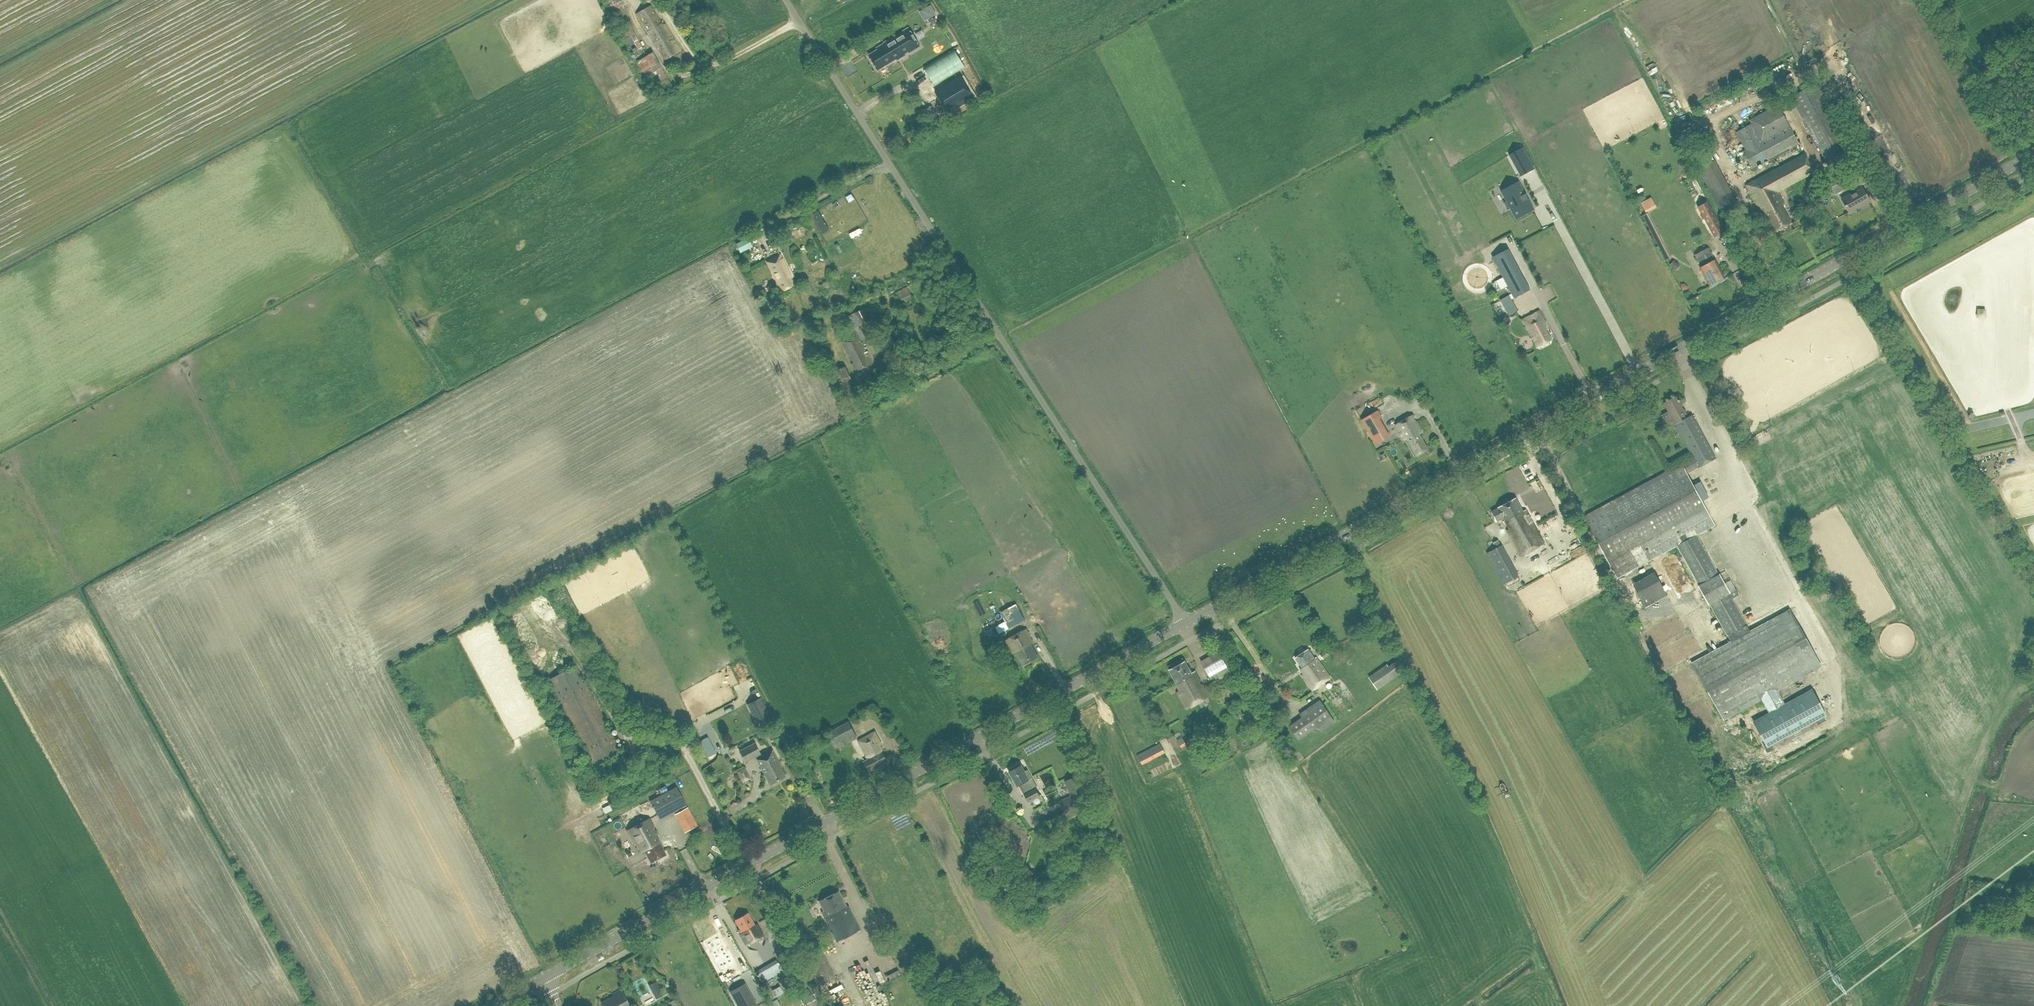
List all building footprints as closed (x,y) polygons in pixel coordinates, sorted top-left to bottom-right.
[(636,59),(645,53),(633,32),(623,6),(624,5),(623,0),(608,0),(622,39),(619,41),(629,57),(633,55),(636,59)] [(636,14),(664,60),(679,51),(663,25),(662,25),(651,6),(636,14)] [(930,20),(934,32),(946,27),(942,16),(930,20)] [(878,50),(869,55),(878,70),(890,62),(891,63),(896,60),(898,62),(919,50),(907,29),(880,44),(881,46),(877,48),(878,50)] [(954,49),(924,67),(935,85),(965,67),(954,49)] [(653,52),(637,61),(651,84),(660,99),(675,92),(667,77),(661,68),(653,52)] [(974,98),(960,76),(935,91),(949,114),(974,98)] [(1827,166),(1853,152),(1817,84),(1791,97),(1827,166)] [(1735,132),(1735,133),(1740,143),(1734,146),(1738,154),(1743,152),(1751,168),(1797,143),(1777,105),(1749,121),(1750,124),(1735,132)] [(1723,123),(1729,129),(1736,123),(1730,116),(1723,123)] [(1699,163),(1714,156),(1709,145),(1694,151),(1699,163)] [(1522,148),(1510,154),(1516,167),(1521,175),(1533,169),(1522,148)] [(1803,154),(1745,185),(1757,207),(1759,206),(1774,232),(1790,223),(1780,204),(1783,203),(1778,192),(1814,172),(1803,154)] [(1849,178),(1854,188),(1869,179),(1863,170),(1849,178)] [(1716,182),(1717,189),(1730,187),(1728,179),(1716,182)] [(1511,187),(1502,191),(1507,201),(1507,202),(1510,207),(1511,208),(1516,218),(1527,212),(1533,209),(1527,199),(1528,199),(1526,194),(1525,194),(1518,182),(1510,186),(1511,187)] [(1849,212),(1862,205),(1862,206),(1870,201),(1861,187),(1841,198),(1849,212)] [(1716,237),(1726,231),(1709,201),(1699,206),(1716,237)] [(739,254),(752,247),(748,238),(735,244),(739,254)] [(1508,249),(1492,257),(1514,298),(1530,290),(1508,249)] [(1710,287),(1725,278),(1715,260),(1714,260),(1710,251),(1697,258),(1702,267),(1700,268),(1710,287)] [(776,284),(780,292),(793,286),(789,278),(790,277),(779,256),(766,262),(777,283),(776,284)] [(833,302),(845,296),(841,287),(829,293),(833,302)] [(901,300),(911,295),(907,287),(897,292),(901,300)] [(1518,311),(1509,294),(1500,300),(1508,316),(1518,311)] [(864,309),(855,313),(861,325),(870,320),(864,309)] [(1522,320),(1537,347),(1551,340),(1543,325),(1546,323),(1539,311),(1522,320)] [(847,317),(854,329),(861,325),(855,313),(847,317)] [(870,320),(861,325),(866,338),(877,333),(870,320)] [(851,364),(855,372),(873,363),(857,333),(841,342),(850,361),(852,360),(854,362),(851,364)] [(1692,457),(1698,467),(1698,468),(1716,458),(1692,415),(1688,417),(1677,396),(1663,403),(1692,457)] [(1378,410),(1361,420),(1373,441),(1375,444),(1389,436),(1387,433),(1379,418),(1381,417),(1378,410)] [(1422,432),(1416,422),(1412,415),(1395,425),(1403,440),(1405,440),(1415,456),(1427,449),(1419,434),(1422,432)] [(1584,516),(1617,578),(1677,545),(1687,540),(1696,535),(1714,525),(1686,474),(1698,467),(1692,457),(1584,516)] [(1521,556),(1544,543),(1526,509),(1523,511),(1516,498),(1498,508),(1491,512),(1497,522),(1503,518),(1509,529),(1507,531),(1521,556)] [(1730,642),(1749,632),(1739,613),(1729,594),(1730,594),(1724,584),(1719,574),(1718,574),(1707,555),(1696,535),(1687,540),(1677,545),(1688,565),(1699,585),(1698,585),(1703,595),(1709,605),(1710,604),(1717,617),(1724,630),(1727,636),(1730,641),(1730,642)] [(1577,543),(1567,547),(1570,555),(1580,551),(1577,543)] [(1518,577),(1503,549),(1501,545),(1486,553),(1504,585),(1518,577)] [(1667,596),(1654,572),(1632,584),(1645,608),(1667,596)] [(1761,698),(1776,690),(1820,666),(1821,666),(1789,609),(1749,632),(1730,642),(1705,655),(1692,662),(1721,714),(1724,719),(1761,698)] [(1021,623),(1015,613),(1004,619),(1002,616),(992,621),(995,627),(998,634),(1008,628),(1009,630),(1021,623)] [(1031,644),(1033,642),(1026,630),(1006,642),(1012,654),(1015,652),(1022,666),(1038,657),(1031,644)] [(1317,658),(1315,659),(1308,649),(1295,658),(1305,673),(1301,675),(1312,690),(1330,678),(1317,658)] [(1323,660),(1329,655),(1325,650),(1320,655),(1323,660)] [(1231,673),(1219,651),(1200,661),(1212,683),(1231,673)] [(1368,677),(1377,690),(1406,670),(1398,659),(1388,666),(1387,664),(1368,677)] [(1186,710),(1209,697),(1195,671),(1192,673),(1185,661),(1169,670),(1180,691),(1176,693),(1186,710)] [(620,752),(575,666),(548,680),(593,766),(620,752)] [(1785,706),(1776,690),(1761,698),(1770,715),(1754,723),(1766,745),(1764,746),(1767,752),(1773,749),(1770,743),(1815,719),(1818,724),(1825,720),(1822,715),(1824,714),(1812,692),(1785,706)] [(760,697),(746,704),(756,722),(769,715),(760,697)] [(1335,722),(1320,700),(1299,714),(1301,718),(1288,726),(1298,741),(1317,727),(1321,732),(1335,722)] [(836,746),(856,735),(848,721),(829,732),(836,746)] [(1705,733),(1708,739),(1715,736),(1712,730),(1705,733)] [(864,761),(870,771),(888,762),(879,745),(881,744),(875,732),(858,741),(868,759),(864,761)] [(1181,735),(1169,742),(1174,752),(1187,744),(1181,735)] [(772,751),(761,757),(754,743),(739,751),(745,762),(755,756),(757,759),(756,759),(769,784),(784,776),(777,763),(778,763),(772,751)] [(1165,753),(1160,743),(1136,755),(1142,765),(1165,753)] [(1040,796),(1036,789),(1037,789),(1027,771),(1025,772),(1021,766),(1009,772),(1017,787),(1022,784),(1026,793),(1024,794),(1028,802),(1040,796)] [(1073,797),(1062,802),(1068,817),(1090,808),(1077,777),(1066,782),(1073,797)] [(650,801),(660,819),(686,805),(676,787),(650,801)] [(644,850),(651,862),(665,855),(655,835),(657,834),(649,818),(627,830),(639,853),(644,850)] [(694,819),(682,825),(685,831),(697,825),(694,819)] [(627,858),(632,855),(630,849),(624,852),(627,858)] [(1035,876),(1028,868),(1025,864),(1006,879),(1009,883),(1015,891),(1035,876)] [(819,901),(823,910),(821,912),(836,941),(859,929),(847,906),(845,907),(838,892),(819,901)] [(740,932),(739,932),(745,945),(763,936),(756,923),(754,924),(748,913),(734,920),(740,932)] [(718,936),(705,943),(710,953),(709,953),(720,972),(736,964),(728,950),(726,951),(718,936)] [(821,949),(803,958),(817,986),(835,978),(821,949)] [(883,956),(876,959),(885,980),(891,977),(883,956)] [(755,972),(755,973),(761,983),(782,971),(776,960),(755,972)] [(638,984),(646,1001),(655,997),(648,980),(638,984)] [(742,985),(730,992),(737,1005),(754,1005),(742,985)] [(779,986),(768,992),(771,999),(783,993),(779,986)] [(612,994),(614,997),(601,1003),(602,1005),(629,1005),(620,990),(612,994)] [(813,998),(808,990),(798,996),(802,1004),(813,998)]
